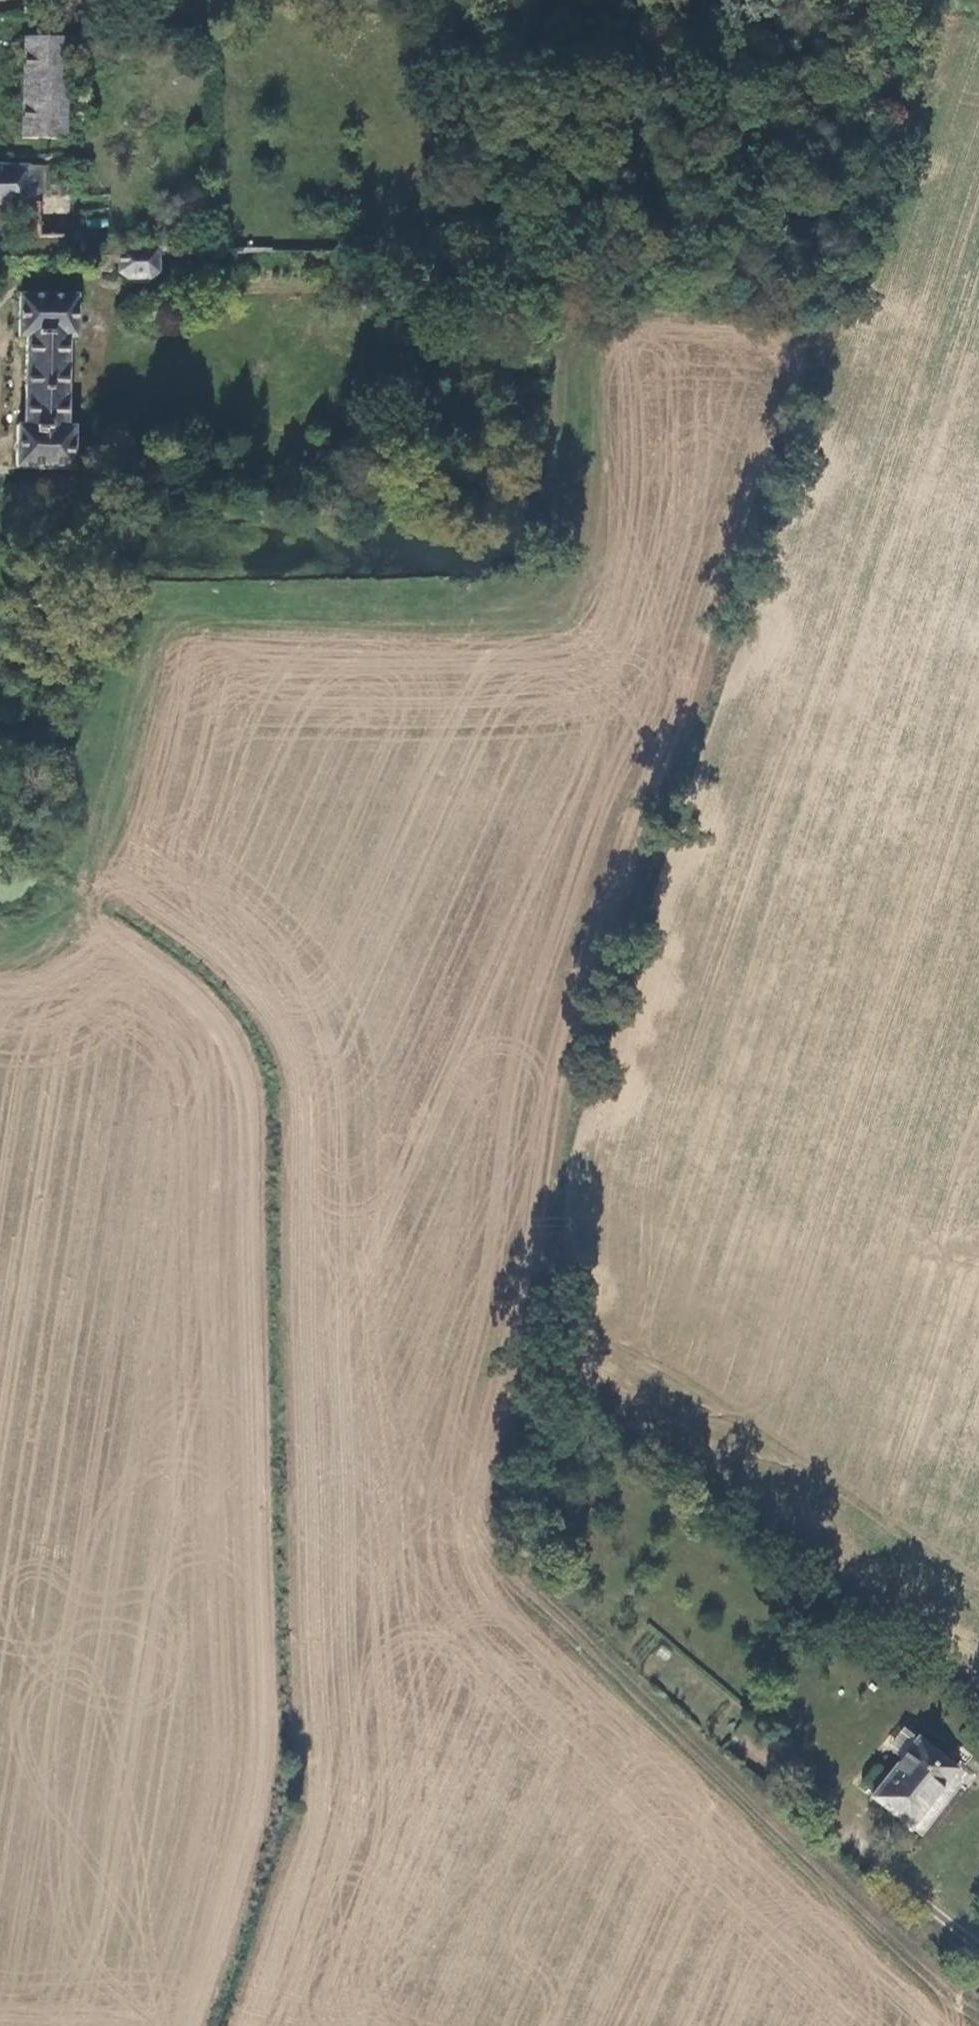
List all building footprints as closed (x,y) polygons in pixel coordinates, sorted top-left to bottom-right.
[(65,139),(66,35),(20,35),(20,138),(65,139)] [(24,210),(23,256),(63,256),(64,201),(30,199),(31,193),(44,194),(45,167),(29,166),(30,163),(0,163),(0,210),(24,210)] [(93,271),(115,273),(126,280),(150,280),(160,272),(160,245),(115,246),(115,255),(94,255),(93,271)] [(14,423),(12,468),(72,469),(74,425),(63,424),(66,337),(75,337),(76,294),(15,292),(16,334),(22,335),(19,423),(14,423)] [(914,1741),(900,1731),(887,1748),(892,1751),(888,1755),(897,1762),(914,1741)] [(936,1758),(914,1741),(897,1762),(868,1800),(906,1830),(947,1779),(930,1765),(936,1758)]
